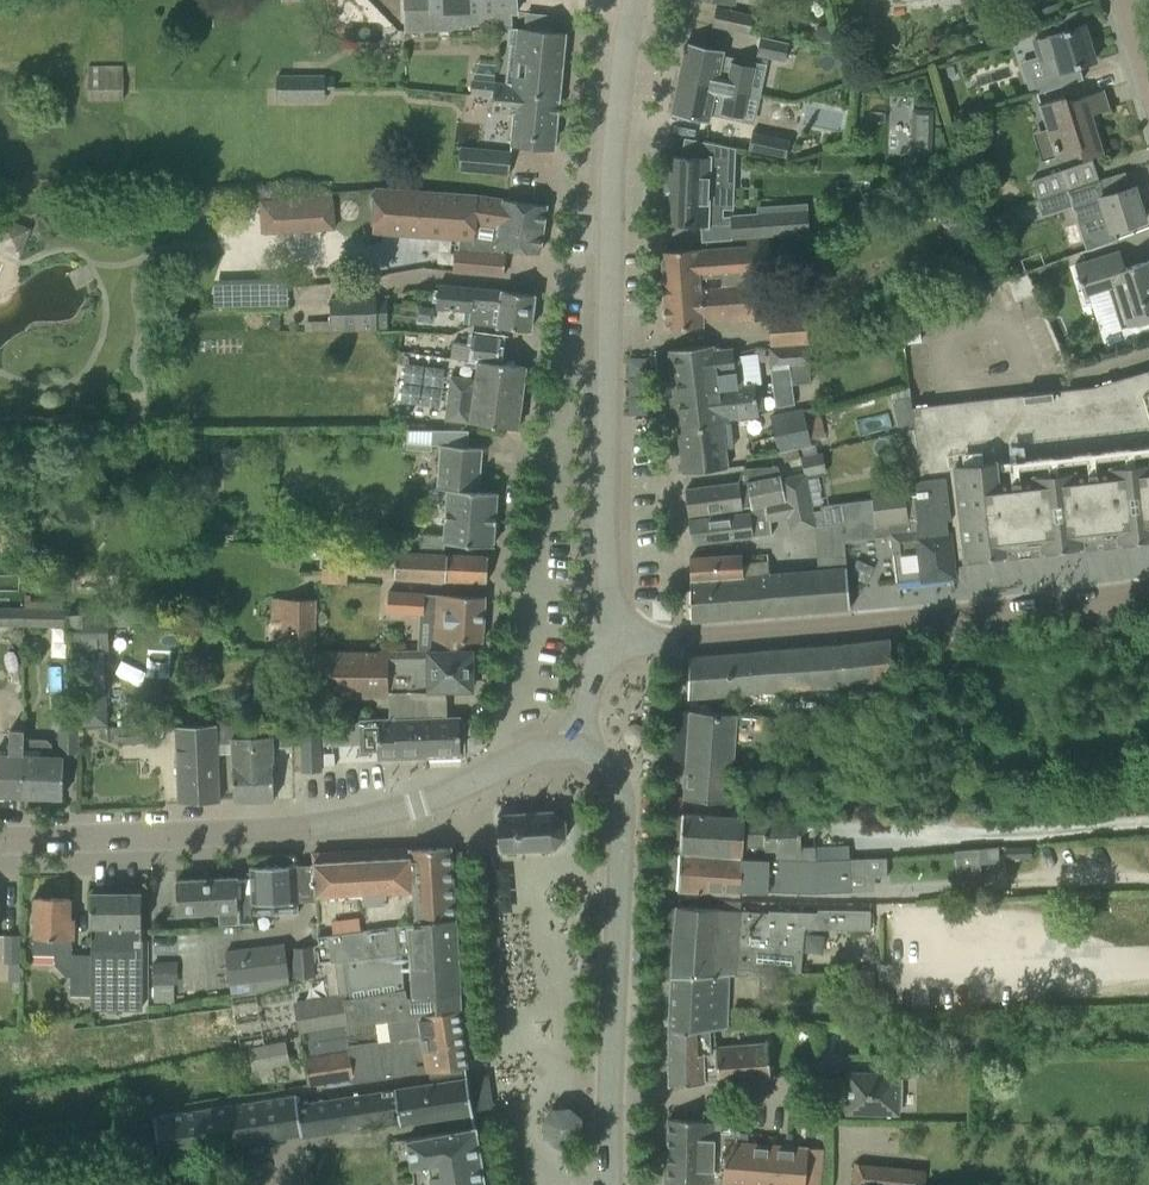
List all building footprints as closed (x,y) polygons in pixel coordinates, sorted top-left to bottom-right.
[(405,33),(469,30),(468,24),(496,24),(496,30),(512,29),(511,13),(516,13),(516,0),(404,0),(405,33)] [(1055,3),(1035,9),(1038,21),(1058,15),(1055,3)] [(712,25),(750,34),(754,16),(716,8),(712,25)] [(1094,61),(1083,24),(1033,40),(1039,59),(1040,59),(1045,75),(1033,79),(1037,94),(1083,79),(1078,66),(1094,61)] [(509,145),(554,150),(565,33),(516,28),(511,85),(472,81),(471,96),(492,98),(491,110),(512,112),(509,145)] [(760,36),(756,55),(784,61),(789,42),(760,36)] [(686,42),(679,77),(748,92),(754,66),(730,61),(729,69),(720,67),(723,50),(686,42)] [(88,65),(88,100),(122,100),(122,65),(88,65)] [(325,75),(325,74),(305,74),(291,74),(277,74),(276,89),(276,99),(325,101),(325,89),(325,88),(334,88),(334,75),(325,75)] [(748,92),(679,77),(671,114),(708,122),(712,103),(721,105),(720,113),(743,117),(748,92)] [(1092,114),(1109,109),(1103,89),(1066,101),(1064,96),(1039,104),(1055,157),(1080,149),(1082,159),(1104,152),(1092,114)] [(930,148),(932,107),(911,106),(909,147),(930,148)] [(748,150),(786,158),(790,139),(752,131),(748,150)] [(458,170),(509,175),(511,152),(460,147),(458,170)] [(719,223),(721,184),(715,184),(715,162),(709,162),(709,157),(669,155),(666,155),(666,157),(664,222),(663,222),(663,225),(666,225),(666,224),(704,226),(707,226),(707,224),(707,222),(719,223)] [(1030,181),(1037,200),(1052,195),(1075,187),(1098,180),(1091,160),(1030,181)] [(1066,192),(1076,222),(1104,213),(1109,231),(1122,227),(1144,220),(1134,186),(1104,196),(1099,181),(1077,188),(1066,192)] [(539,254),(546,206),(522,202),(477,195),(375,188),(371,232),(472,240),(469,273),(503,275),(505,254),(496,253),(497,248),(539,254)] [(1052,195),(1037,200),(1042,216),(1057,211),(1052,195)] [(334,228),(332,197),(260,201),(263,233),(334,228)] [(730,216),(731,238),(808,232),(807,210),(730,216)] [(767,238),(746,239),(747,246),(686,250),(662,251),(663,257),(662,262),(662,268),(664,274),(665,279),(662,279),(665,325),(670,329),(693,327),(702,326),(701,319),(718,317),(718,319),(753,317),(751,287),(750,275),(769,273),(769,272),(767,238)] [(1074,265),(1084,295),(1115,286),(1128,326),(1148,319),(1148,261),(1125,268),(1119,251),(1096,258),(1074,265)] [(497,327),(498,327),(529,331),(534,295),(510,292),(437,285),(435,307),(470,310),(469,325),(473,324),(497,327)] [(386,317),(385,299),(376,299),(376,297),(329,299),(330,330),(376,328),(376,327),(386,327),(386,317)] [(766,319),(767,346),(805,344),(804,317),(766,319)] [(450,372),(445,419),(517,428),(525,367),(497,363),(500,339),(472,335),(468,359),(476,360),(474,374),(450,372)] [(668,350),(674,394),(701,391),(718,389),(744,386),(744,385),(741,358),(733,359),(732,348),(713,350),(713,345),(668,350)] [(767,348),(768,364),(806,363),(806,347),(767,348)] [(1092,387),(911,407),(914,425),(920,479),(945,476),(951,518),(955,555),(964,554),(964,558),(969,557),(968,554),(1000,550),(1000,554),(1005,553),(1004,550),(1041,546),(1041,549),(1046,549),(1045,545),(1077,542),(1077,545),(1082,545),(1081,541),(1117,537),(1118,540),(1122,540),(1122,536),(1148,533),(1148,370),(1092,387)] [(674,394),(678,430),(730,423),(729,419),(758,415),(754,384),(744,385),(744,386),(718,389),(701,391),(674,394)] [(907,396),(890,400),(897,429),(914,425),(911,407),(908,407),(907,396)] [(770,417),(778,452),(810,445),(802,410),(770,417)] [(730,423),(678,430),(683,473),(727,468),(723,434),(731,433),(730,423)] [(406,449),(431,450),(432,428),(407,428),(406,449)] [(437,489),(447,490),(446,497),(443,542),(469,544),(493,546),(497,493),(497,492),(478,490),(482,447),(440,444),(437,489)] [(749,508),(752,507),(784,500),(779,478),(804,472),(801,458),(773,465),(744,467),(736,483),(685,489),(688,515),(749,508)] [(784,500),(752,507),(752,512),(689,520),(691,544),(771,535),(770,520),(812,511),(808,488),(804,472),(779,478),(784,500)] [(945,476),(920,479),(912,482),(917,521),(915,521),(916,522),(875,527),(876,537),(891,535),(896,581),(953,574),(946,519),(951,518),(945,476)] [(870,491),(871,498),(875,526),(908,522),(903,487),(870,491)] [(820,505),(823,525),(843,522),(839,501),(820,505)] [(324,548),(322,573),(347,575),(348,569),(395,571),(396,552),(324,548)] [(407,578),(462,581),(486,582),(487,556),(408,552),(407,578)] [(689,558),(690,590),(731,590),(731,584),(738,584),(738,582),(741,578),(742,578),(742,565),(742,557),(689,558)] [(731,590),(690,590),(691,621),(849,608),(846,568),(769,575),(768,563),(742,565),(742,578),(741,578),(738,582),(738,584),(731,584),(731,590)] [(431,593),(427,651),(470,650),(470,640),(471,640),(481,641),(484,597),(461,595),(431,593)] [(282,650),(314,651),(314,601),(283,600),(272,600),(271,618),(283,618),(282,650)] [(24,625),(24,607),(0,606),(0,625),(24,625)] [(66,607),(24,607),(24,625),(66,626),(66,607)] [(69,609),(70,649),(102,648),(101,610),(69,609)] [(690,674),(690,697),(737,693),(845,685),(894,679),(891,653),(891,652),(889,638),(841,644),(691,656),(690,674)] [(470,650),(427,651),(316,652),(313,697),(446,696),(446,690),(468,689),(468,673),(472,673),(471,650),(470,650)] [(105,691),(79,692),(80,727),(107,726),(105,691)] [(690,710),(687,754),(732,757),(733,742),(780,745),(782,717),(690,710)] [(60,751),(77,752),(78,729),(78,712),(61,711),(60,751)] [(459,717),(418,718),(419,757),(426,757),(426,754),(460,753),(459,717)] [(419,757),(418,718),(376,720),(331,722),(332,743),(361,742),(361,750),(377,750),(377,758),(394,758),(419,757)] [(216,723),(216,725),(217,744),(232,743),(233,777),(234,800),(254,800),(273,799),(273,775),(272,748),(293,747),(292,721),(247,722),(216,723)] [(219,801),(217,744),(216,725),(176,726),(179,803),(219,801)] [(119,730),(119,731),(120,743),(143,741),(143,728),(119,730)] [(301,729),(302,771),(321,771),(320,728),(301,729)] [(21,796),(22,754),(23,755),(23,738),(24,729),(10,729),(9,754),(0,754),(0,795),(21,796)] [(22,754),(21,796),(27,796),(62,797),(63,773),(64,756),(51,756),(52,743),(47,739),(23,738),(23,755),(22,754)] [(732,757),(687,754),(684,798),(729,801),(732,757)] [(565,836),(564,820),(552,811),(498,815),(500,849),(554,846),(565,836)] [(683,813),(680,851),(741,855),(741,856),(765,858),(765,853),(801,852),(800,818),(767,820),(766,825),(743,825),(744,817),(683,813)] [(454,917),(450,847),(410,849),(410,847),(388,848),(313,852),(313,864),(302,864),(304,901),(314,901),(316,900),(316,933),(321,932),(454,917)] [(980,876),(978,847),(956,849),(958,877),(980,876)] [(888,877),(887,858),(849,860),(812,861),(765,858),(741,856),(741,855),(680,851),(677,890),(739,894),(739,888),(810,893),(851,891),(850,871),(864,871),(865,878),(888,877)] [(296,864),(249,866),(250,895),(237,896),(238,924),(253,923),(253,914),(298,913),(296,864)] [(222,925),(238,924),(237,896),(236,877),(176,880),(178,911),(222,909),(222,925)] [(91,997),(88,997),(88,1005),(138,1007),(141,915),(141,891),(91,891),(91,915),(90,956),(91,956),(91,997)] [(69,997),(88,997),(91,997),(91,956),(90,956),(71,956),(72,938),(73,919),(69,919),(69,898),(36,898),(35,924),(32,924),(32,954),(53,954),(53,966),(65,978),(69,978),(69,997)] [(800,972),(804,928),(839,929),(869,930),(870,911),(817,909),(817,912),(768,911),(768,913),(676,906),(670,976),(725,974),(735,974),(800,972)] [(454,917),(321,932),(322,961),(327,960),(343,959),(345,993),(294,1000),(300,1034),(343,1025),(376,1020),(425,1014),(425,1010),(459,1005),(454,917)] [(5,935),(5,936),(5,962),(18,962),(18,935),(5,935)] [(289,982),(284,944),(226,951),(230,983),(248,981),(250,993),(261,991),(289,982)] [(314,977),(311,947),(291,947),(294,978),(314,977)] [(178,960),(153,961),(153,984),(178,984),(178,960)] [(670,976),(668,1030),(709,1029),(726,1029),(725,974),(670,976)] [(343,1025),(300,1034),(302,1046),(303,1046),(305,1056),(307,1068),(309,1084),(352,1077),(353,1080),(389,1075),(443,1068),(467,1064),(458,1008),(460,1008),(459,1005),(425,1010),(425,1014),(376,1020),(343,1025)] [(262,1031),(283,1029),(281,1010),(260,1013),(262,1031)] [(709,1029),(668,1030),(669,1084),(704,1082),(717,1081),(770,1077),(768,1053),(767,1043),(715,1047),(710,1048),(709,1029)] [(248,1047),(252,1070),(290,1062),(285,1039),(248,1047)] [(846,1113),(869,1114),(898,1114),(899,1074),(918,1074),(918,1057),(876,1058),(876,1072),(846,1072),(846,1082),(839,1082),(839,1103),(846,1103),(846,1113)] [(147,1117),(148,1123),(87,1133),(91,1158),(152,1149),(153,1156),(303,1132),(304,1135),(400,1119),(400,1124),(449,1114),(472,1111),(468,1077),(444,1080),(395,1088),(395,1089),(298,1104),(297,1095),(147,1117)] [(707,1184),(805,1184),(806,1174),(819,1175),(821,1148),(733,1142),(735,1113),(703,1110),(702,1120),(667,1118),(666,1181),(707,1184)] [(475,1126),(406,1137),(413,1184),(485,1184),(475,1126)] [(926,1171),(857,1164),(853,1184),(924,1184),(926,1171)]
